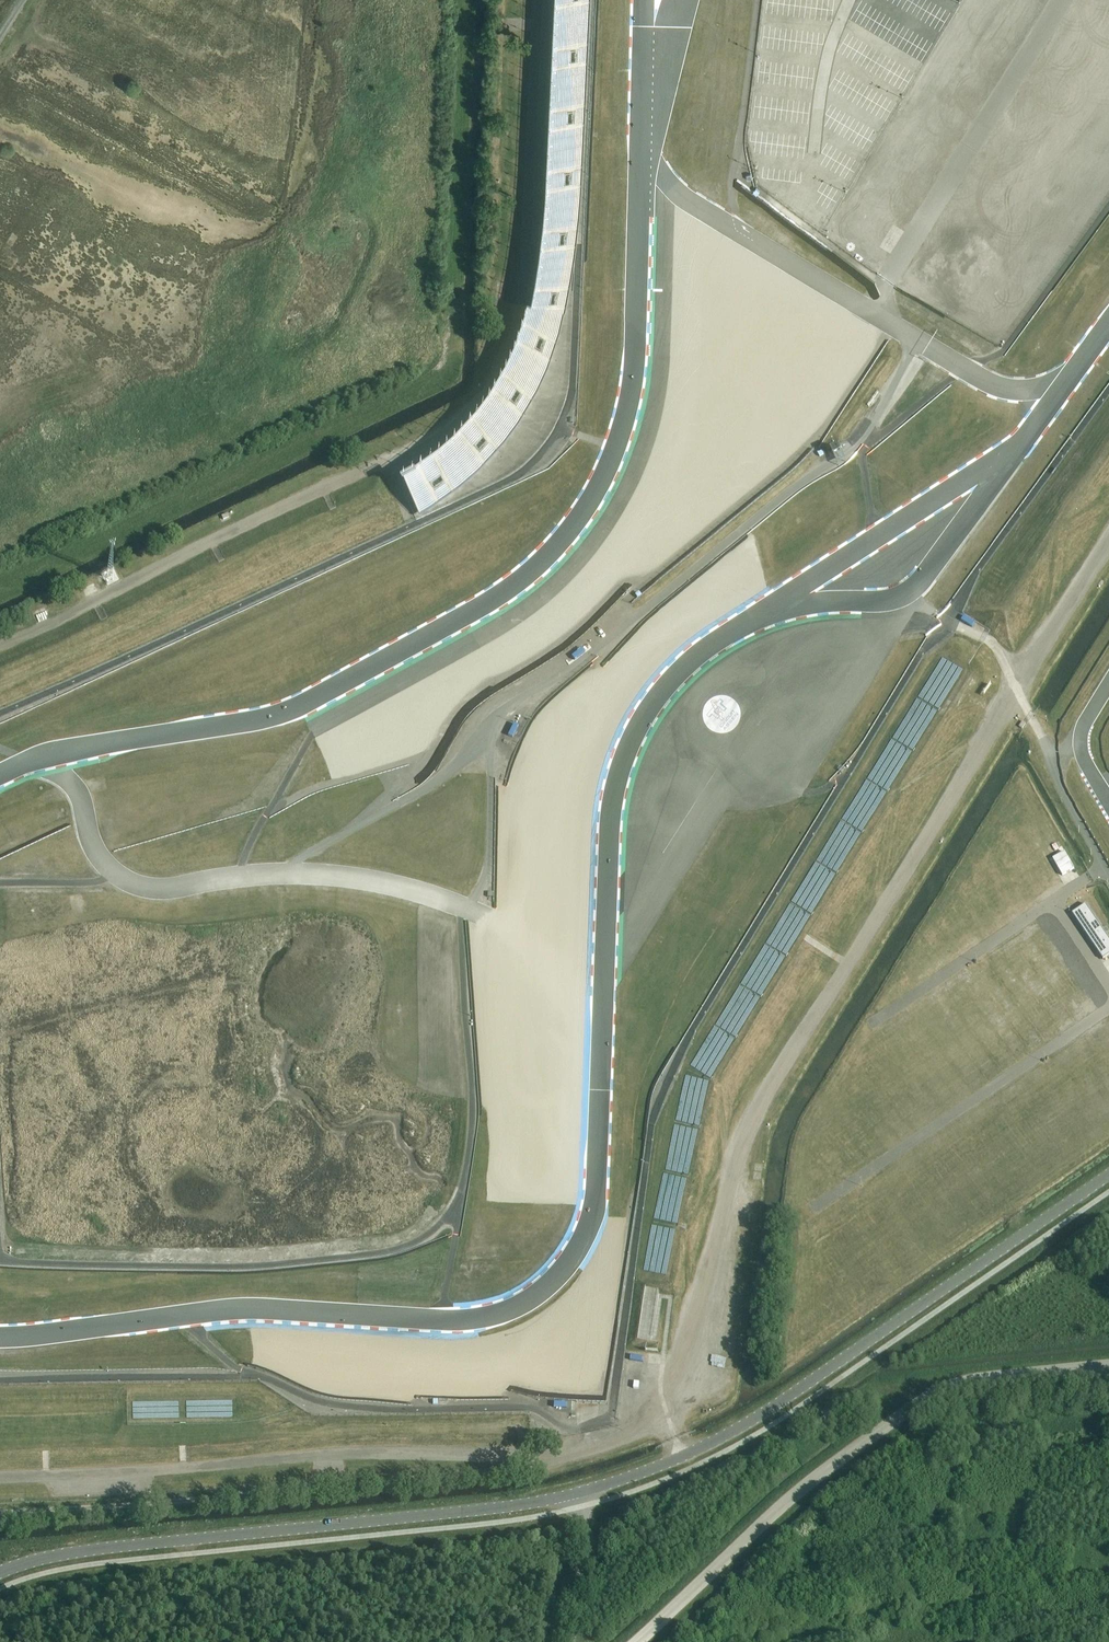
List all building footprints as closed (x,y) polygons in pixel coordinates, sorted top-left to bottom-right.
[(588,0),(547,0),(539,171),(536,229),(528,282),(521,322),(511,358),(495,393),(478,420),(454,449),(428,472),(396,492),(415,521),(454,496),(483,471),(509,438),(532,401),(552,357),(561,328),(571,270),(577,212),(588,0)] [(585,642),(575,651),(580,656),(590,647),(585,642)] [(1069,873),(1056,880),(1060,887),(1072,879),(1069,873)] [(1072,914),(1103,960),(1108,956),(1108,939),(1086,905),(1072,914)] [(636,1359),(634,1373),(649,1375),(650,1361),(636,1359)] [(708,1379),(710,1367),(699,1365),(697,1376),(708,1379)] [(576,1406),(576,1401),(569,1401),(569,1397),(562,1397),(562,1406),(576,1406)]
